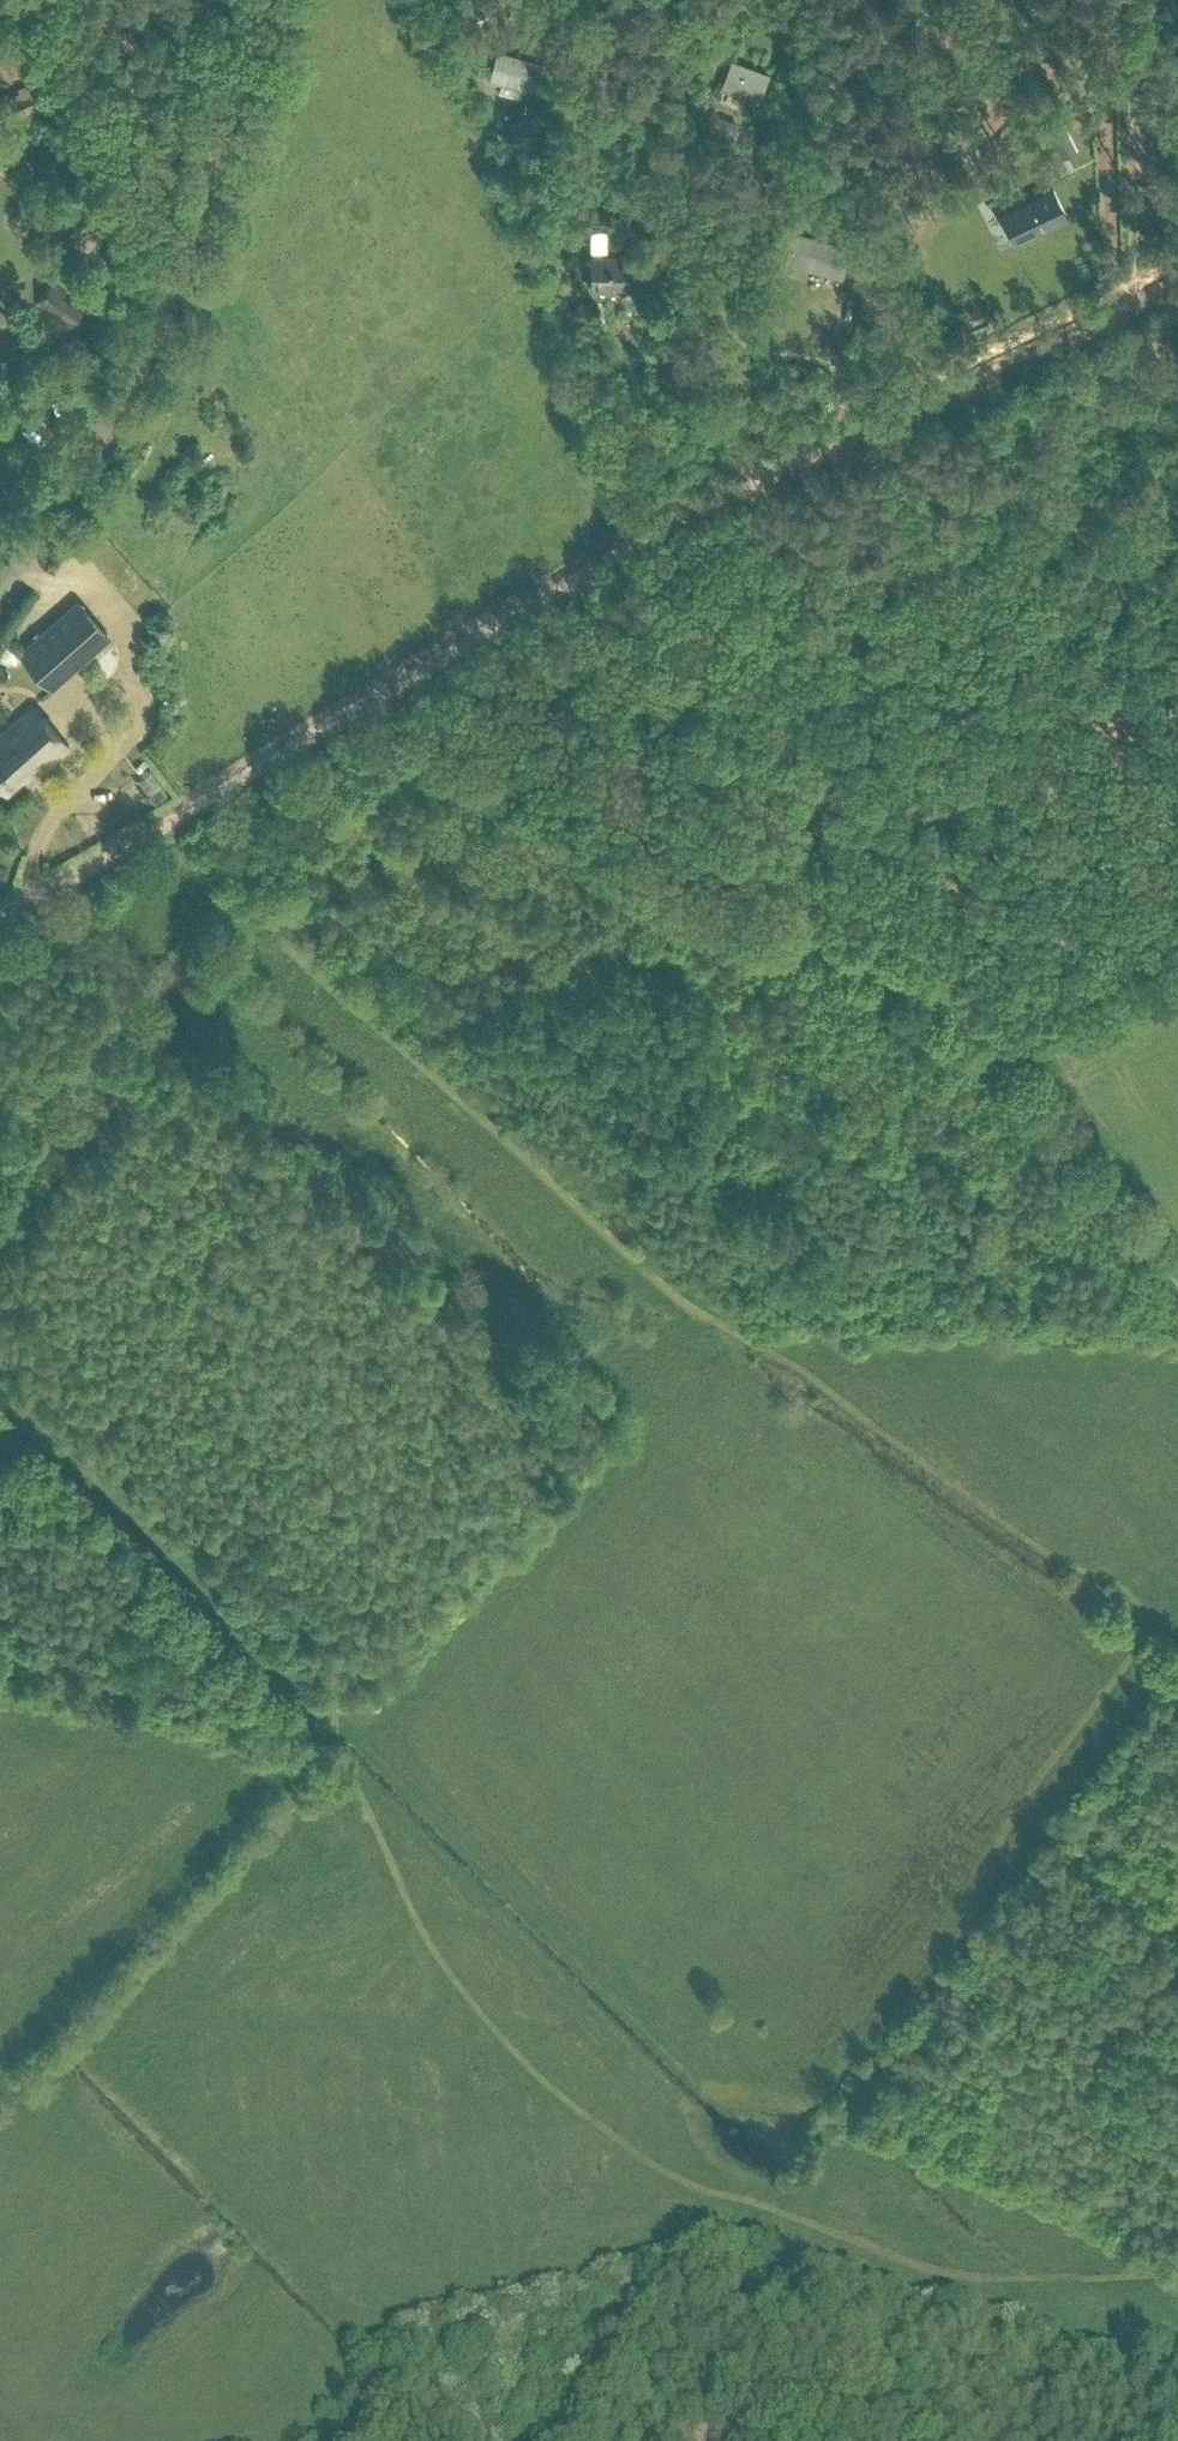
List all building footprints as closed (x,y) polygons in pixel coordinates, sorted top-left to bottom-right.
[(537,90),(544,63),(508,54),(508,53),(497,51),(490,79),(500,82),(501,81),(537,90)] [(758,100),(768,73),(731,60),(722,86),(758,100)] [(48,112),(36,80),(17,87),(19,90),(8,95),(7,92),(0,95),(0,106),(9,128),(48,112)] [(1064,123),(1049,130),(1061,157),(1076,150),(1064,123)] [(67,149),(41,161),(49,179),(76,167),(67,149)] [(1052,186),(998,212),(999,214),(1001,213),(1015,241),(1012,242),(1013,244),(1068,217),(1067,216),(1065,217),(1051,188),(1053,187),(1052,186)] [(841,277),(849,247),(793,231),(785,261),(841,277)] [(590,259),(590,284),(647,285),(647,260),(590,259)] [(52,286),(39,304),(62,321),(75,303),(52,286)] [(48,684),(107,632),(78,599),(19,652),(48,684)] [(70,744),(33,704),(0,733),(0,784),(6,790),(35,764),(40,771),(70,744)]
